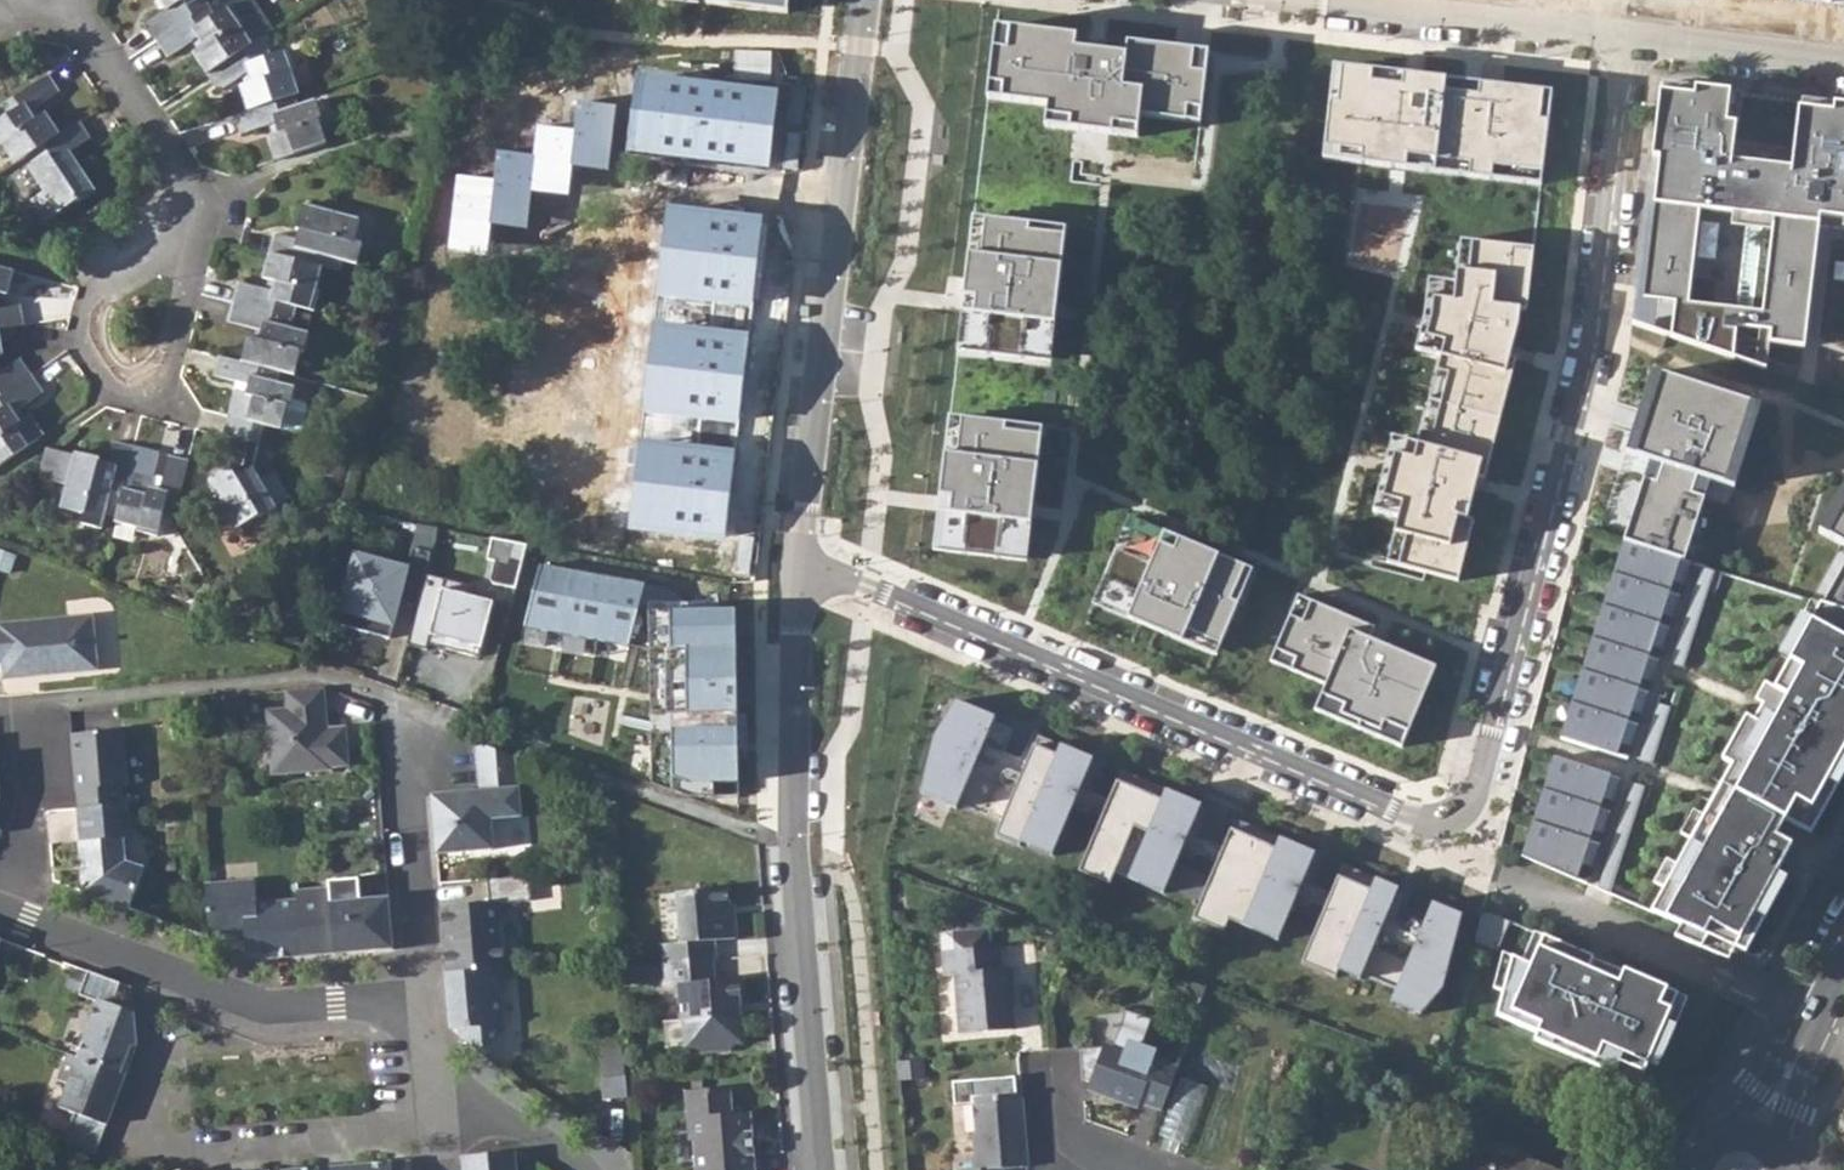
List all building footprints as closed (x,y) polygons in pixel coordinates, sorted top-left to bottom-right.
[(151,46),(205,10),(200,2),(202,0),(152,0),(162,17),(140,31),(151,46)] [(787,13),(788,0),(674,0),(787,13)] [(269,33),(249,2),(239,1),(227,11),(238,28),(235,30),(248,47),(256,41),(269,33)] [(201,79),(248,47),(235,30),(238,28),(227,11),(212,20),(205,10),(151,46),(162,63),(193,43),(198,52),(188,58),(201,79)] [(1082,33),(1001,23),(987,122),(1043,129),(1040,152),(1107,160),(1160,167),(1163,144),(1203,150),(1215,49),(1129,39),(1128,54),(1099,50),(1080,48),(1082,33)] [(236,92),(243,116),(292,99),(297,97),(286,55),(268,60),(256,41),(248,47),(201,79),(213,96),(244,77),(250,86),(236,92)] [(1340,63),(1330,161),(1398,171),(1547,190),(1557,91),(1340,63)] [(56,138),(42,118),(33,124),(27,115),(56,96),(45,79),(0,110),(0,147),(12,168),(23,160),(56,138)] [(1661,89),(1633,323),(1733,359),(1736,335),(1758,342),(1805,348),(1818,228),(1843,231),(1843,104),(1837,103),(1836,110),(1798,106),(1790,168),(1730,161),(1738,92),(1698,87),(1698,94),(1661,89)] [(264,142),(272,164),(323,147),(312,104),(296,109),(292,99),(243,116),(232,120),(237,139),(273,128),(276,138),(264,142)] [(24,207),(38,227),(74,204),(76,207),(93,196),(66,155),(87,142),(75,125),(56,138),(23,160),(30,171),(25,174),(39,197),(24,207)] [(1076,205),(980,195),(966,301),(960,355),(1054,366),(1076,205)] [(318,270),(337,275),(339,264),(353,267),(358,248),(350,246),(356,223),(300,210),(294,234),(308,237),(306,247),(271,238),(267,257),(318,270)] [(1407,537),(1398,567),(1468,585),(1484,525),(1475,522),(1497,442),(1508,445),(1528,363),(1518,361),(1525,336),(1527,309),(1535,310),(1543,244),(1457,237),(1452,282),(1434,280),(1430,316),(1425,337),(1442,341),(1435,372),(1447,375),(1427,446),(1401,441),(1394,464),(1384,497),(1405,502),(1397,535),(1407,537)] [(228,306),(290,321),(293,310),(310,314),(316,295),(313,294),(318,270),(267,257),(259,284),(270,286),(268,296),(233,287),(228,306)] [(4,299),(12,276),(0,273),(0,298),(4,299)] [(245,343),(239,365),(277,375),(291,378),(297,355),(300,355),(305,337),(286,332),(290,321),(228,306),(223,326),(258,335),(255,346),(245,343)] [(22,328),(19,309),(0,313),(0,332),(22,328)] [(274,386),(277,375),(239,365),(215,359),(210,379),(234,385),(224,419),(259,427),(277,432),(283,409),(285,409),(287,403),(290,390),(274,386)] [(29,378),(18,362),(0,374),(0,399),(29,378)] [(42,437),(26,416),(16,422),(10,414),(40,393),(29,378),(0,399),(0,466),(42,437)] [(300,406),(287,403),(285,409),(283,409),(277,432),(297,437),(303,411),(300,406)] [(1047,427),(955,416),(943,500),(938,546),(976,552),(1031,559),(1037,506),(1040,485),(1047,427)] [(205,484),(233,531),(253,519),(255,522),(274,511),(272,508),(285,499),(272,477),(258,484),(249,470),(259,427),(224,419),(220,438),(244,444),(238,469),(229,474),(226,471),(205,484)] [(80,525),(100,531),(103,516),(114,519),(126,472),(132,448),(111,444),(103,478),(94,476),(97,462),(46,451),(38,482),(65,489),(59,510),(82,516),(80,525)] [(134,534),(153,539),(157,521),(171,524),(186,463),(166,458),(160,481),(157,493),(146,489),(149,478),(126,472),(114,519),(112,524),(135,531),(134,534)] [(160,481),(149,478),(146,489),(157,493),(160,481)] [(1255,567),(1130,516),(1094,604),(1219,658),(1255,567)] [(416,525),(410,549),(429,553),(434,530),(416,525)] [(520,586),(529,543),(494,535),(490,556),(499,558),(494,581),(520,586)] [(1682,559),(1624,540),(1561,737),(1617,756),(1682,559)] [(397,603),(414,608),(423,575),(429,553),(410,549),(405,569),(353,555),(334,624),(388,638),(397,603)] [(540,565),(520,644),(625,662),(648,585),(540,565)] [(426,646),(477,660),(492,603),(467,597),(470,587),(423,575),(414,608),(404,647),(424,652),(426,646)] [(1377,626),(1301,594),(1271,662),(1327,687),(1318,712),(1403,746),(1436,666),(1372,638),(1377,626)] [(1821,604),(1775,687),(1765,681),(1755,700),(1779,712),(1769,730),(1746,716),(1722,759),(1732,765),(1720,787),(1779,832),(1794,841),(1805,822),(1816,828),(1843,777),(1843,767),(1838,764),(1843,753),(1843,612),(1821,604)] [(736,610),(649,612),(652,743),(633,741),(632,772),(653,788),(738,798),(737,694),(736,610)] [(23,676),(26,672),(34,672),(35,676),(94,670),(88,616),(0,625),(0,678),(23,676)] [(287,710),(323,707),(321,687),(285,691),(287,710)] [(225,696),(226,715),(243,713),(241,695),(225,696)] [(1086,803),(1103,757),(1035,732),(1027,755),(1009,749),(1018,723),(955,700),(920,795),(1060,847),(1077,800),(1086,803)] [(271,776),(328,771),(327,769),(346,767),(343,731),(325,732),(323,707),(287,710),(266,712),(271,776)] [(70,737),(76,807),(119,804),(117,787),(125,786),(121,733),(70,737)] [(429,796),(434,854),(489,850),(486,820),(517,818),(513,760),(472,745),(476,793),(429,796)] [(1611,775),(1554,756),(1522,856),(1577,880),(1611,775)] [(1171,892),(1205,802),(1123,771),(1085,870),(1116,882),(1119,873),(1171,892)] [(1770,848),(1712,802),(1651,912),(1745,953),(1765,920),(1754,914),(1787,857),(1770,848)] [(123,864),(121,841),(126,840),(123,803),(119,804),(76,807),(82,893),(127,909),(142,870),(123,864)] [(1233,819),(1199,918),(1228,927),(1230,921),(1286,939),(1317,847),(1233,819)] [(1433,1016),(1469,913),(1434,900),(1426,924),(1394,912),(1403,888),(1343,866),(1310,958),(1397,989),(1393,1001),(1433,1016)] [(554,877),(525,879),(525,889),(534,889),(555,888),(554,877)] [(438,910),(444,974),(499,971),(494,908),(526,905),(525,889),(525,879),(485,882),(486,907),(438,910)] [(296,901),(253,904),(252,880),(204,884),(210,940),(245,936),(246,954),(265,961),(301,958),(296,901)] [(389,951),(385,899),(357,901),(355,880),(325,882),(325,889),(295,891),(296,901),(301,958),(389,951)] [(676,897),(680,950),(662,951),(663,967),(665,966),(713,963),(712,948),(734,946),(731,920),(726,920),(725,893),(676,897)] [(954,1030),(1008,1026),(1005,984),(1008,984),(1006,966),(997,967),(995,944),(984,944),(983,927),(948,929),(949,947),(937,948),(940,978),(950,978),(954,1030)] [(937,948),(949,947),(948,929),(936,930),(937,948)] [(1678,995),(1544,937),(1531,966),(1512,957),(1497,1017),(1597,1060),(1593,1067),(1614,1076),(1619,1064),(1644,1074),(1678,995)] [(682,986),(683,1020),(687,1020),(689,1046),(696,1046),(702,1053),(725,1050),(732,1043),(741,1042),(738,1005),(742,1004),(740,981),(715,983),(713,963),(665,966),(663,967),(666,988),(682,986)] [(96,1003),(75,1059),(116,1074),(123,1077),(134,1046),(132,1014),(109,1006),(118,982),(87,970),(77,995),(96,1003)] [(444,974),(448,1028),(476,1058),(478,1060),(498,1039),(495,994),(500,994),(499,971),(444,974)] [(1169,993),(1200,1006),(1208,988),(1177,975),(1169,993)] [(1104,1046),(1075,1049),(1077,1077),(1091,1082),(1098,1084),(1095,1091),(1134,1105),(1136,1099),(1160,1108),(1176,1066),(1152,1058),(1154,1053),(1138,1047),(1149,1018),(1124,1009),(1111,1044),(1106,1042),(1104,1046)] [(58,1106),(74,1113),(63,1141),(94,1153),(113,1103),(108,1093),(116,1074),(75,1059),(65,1055),(56,1081),(66,1084),(58,1106)] [(898,1076),(921,1074),(920,1058),(896,1060),(898,1076)] [(1184,1075),(1163,1132),(1191,1142),(1212,1085),(1184,1075)] [(623,1080),(603,1082),(605,1103),(625,1101),(623,1080)] [(1088,1089),(1095,1091),(1098,1084),(1091,1082),(1088,1089)] [(748,1117),(730,1118),(728,1091),(690,1093),(684,1101),(685,1118),(692,1122),(694,1144),(695,1169),(752,1169),(748,1117)] [(972,1167),(957,1168),(957,1169),(1000,1169),(999,1165),(1023,1163),(1019,1124),(1012,1124),(1011,1113),(1018,1106),(1017,1096),(1010,1091),(970,1095),(972,1167)] [(694,1144),(692,1122),(685,1118),(687,1145),(694,1144)] [(1455,1134),(1441,1169),(1555,1169),(1455,1134)] [(513,1153),(459,1157),(460,1169),(515,1169),(513,1153)] [(390,1169),(410,1168),(410,1160),(390,1162),(390,1169)] [(410,1168),(390,1169),(390,1162),(318,1169),(410,1169),(410,1168)]
